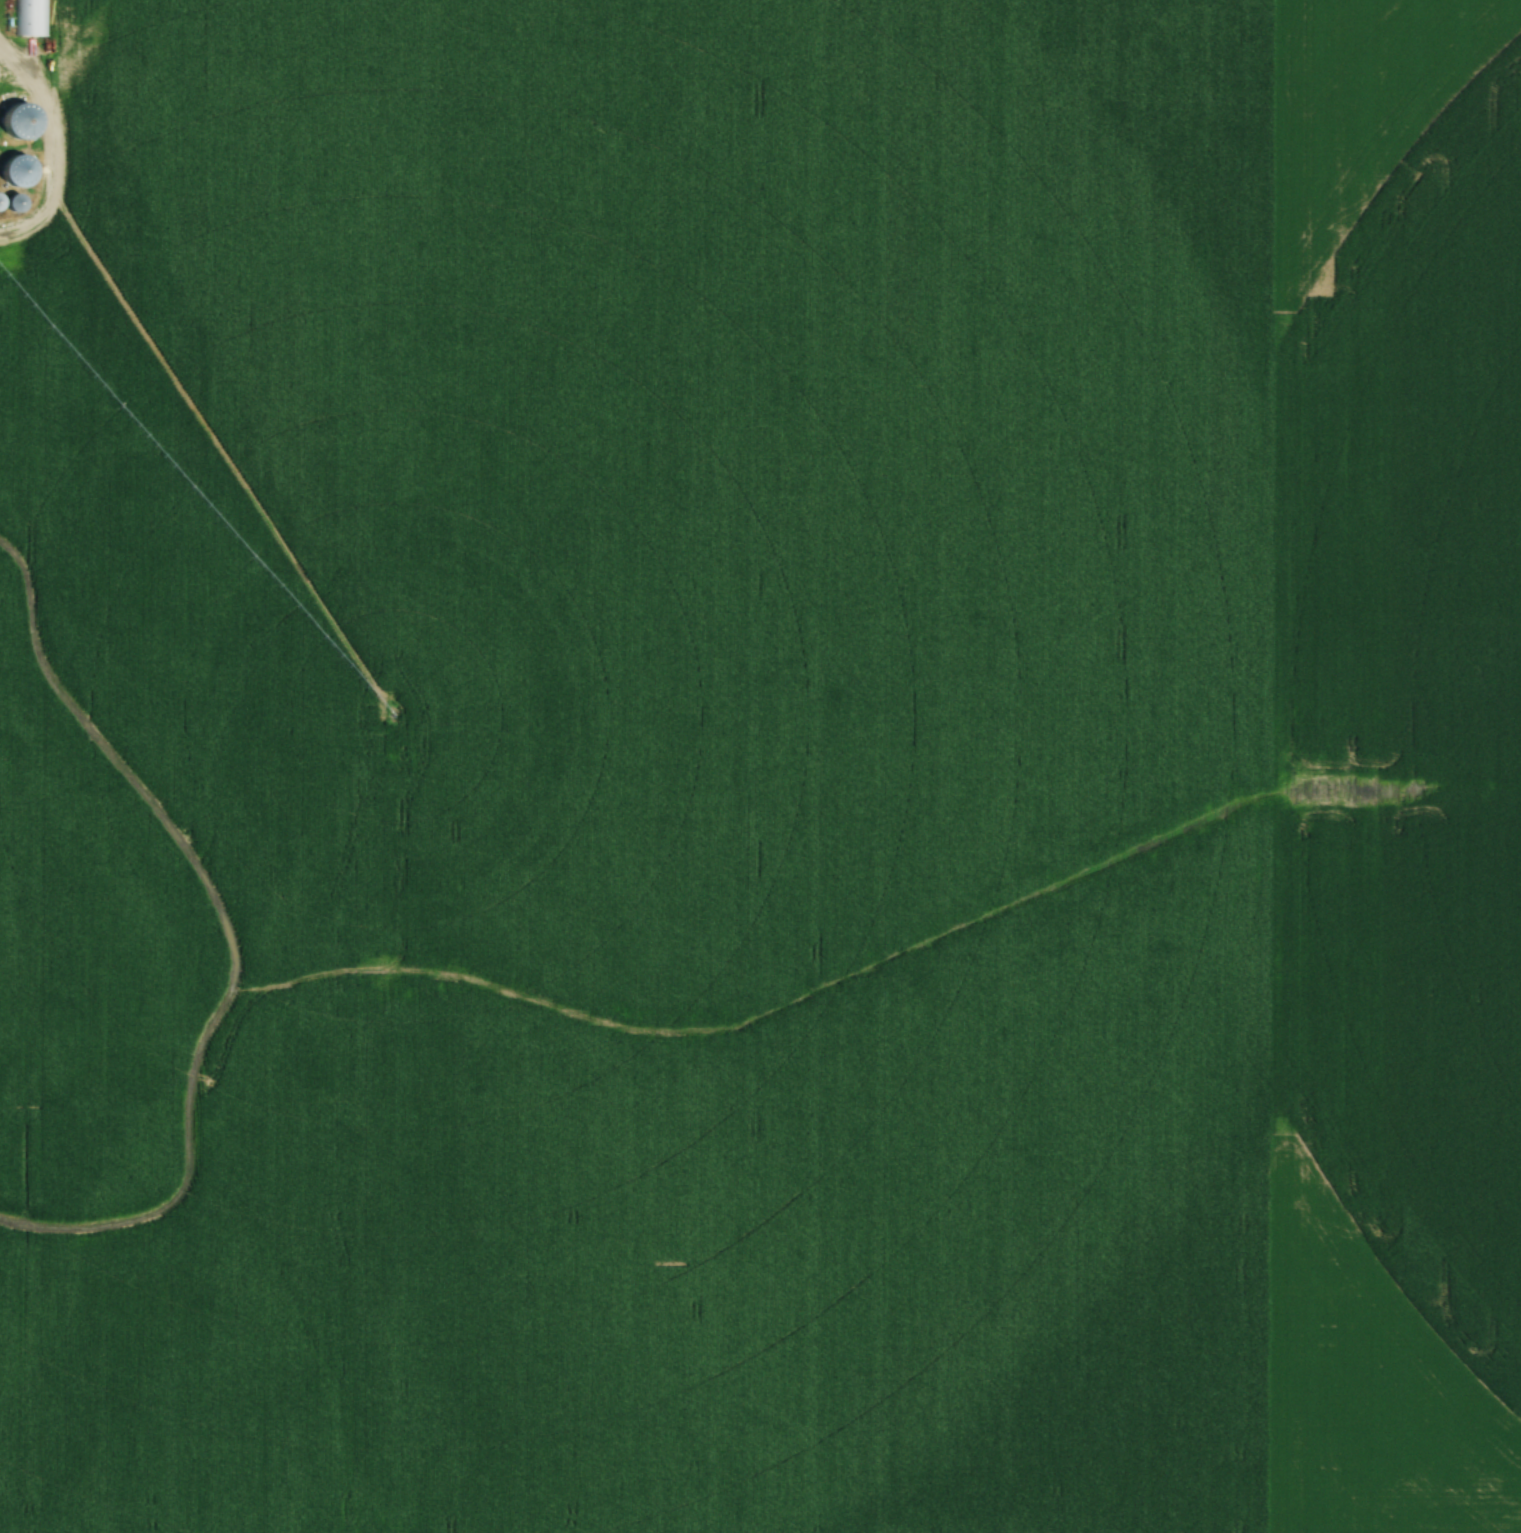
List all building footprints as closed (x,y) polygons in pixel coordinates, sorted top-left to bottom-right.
[(15,36),(49,36),(49,0),(15,0),(15,36)] [(34,132),(34,113),(10,113),(10,132),(34,132)] [(0,157),(0,186),(23,186),(23,157),(0,157)] [(9,215),(21,206),(12,194),(0,203),(0,204),(9,215)]
